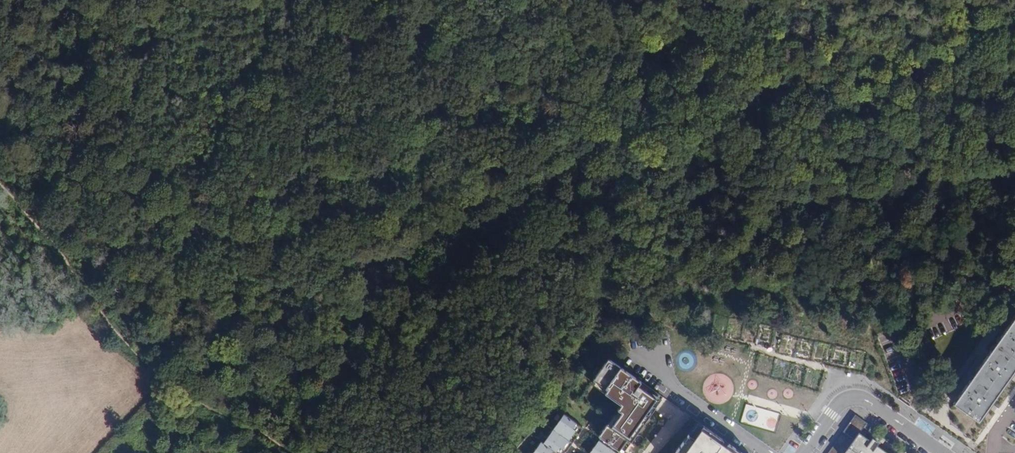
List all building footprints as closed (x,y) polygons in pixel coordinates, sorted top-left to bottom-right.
[(956,404),(977,420),(981,422),(1014,375),(1014,323),(956,404)] [(609,358),(594,377),(624,404),(592,452),(617,452),(663,395),(609,358)] [(565,415),(544,444),(542,442),(534,452),(568,452),(584,429),(565,415)] [(877,447),(879,444),(873,440),(871,442),(864,437),(872,426),(855,415),(828,452),(885,452),(877,447)] [(699,420),(689,433),(675,452),(744,452),(699,420)]
